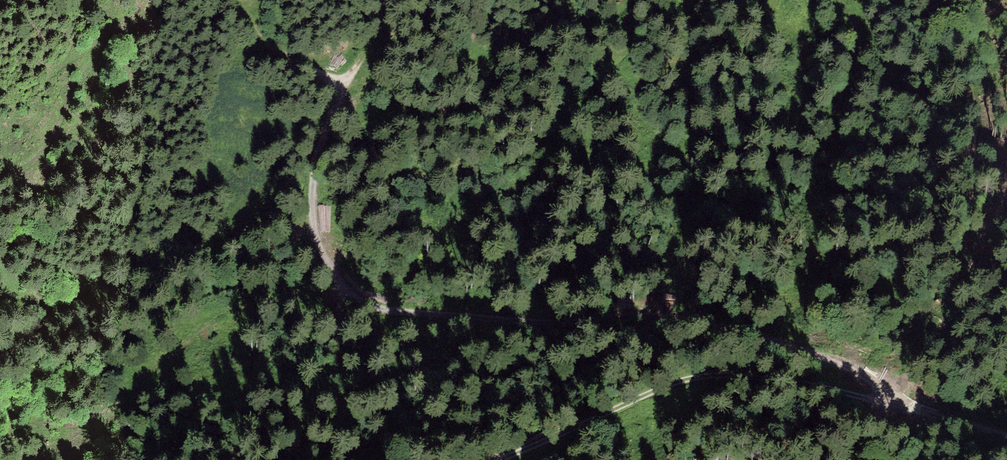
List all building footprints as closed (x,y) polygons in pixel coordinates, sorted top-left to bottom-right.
[(355,94),(347,106),(356,112),(364,100),(355,94)]
